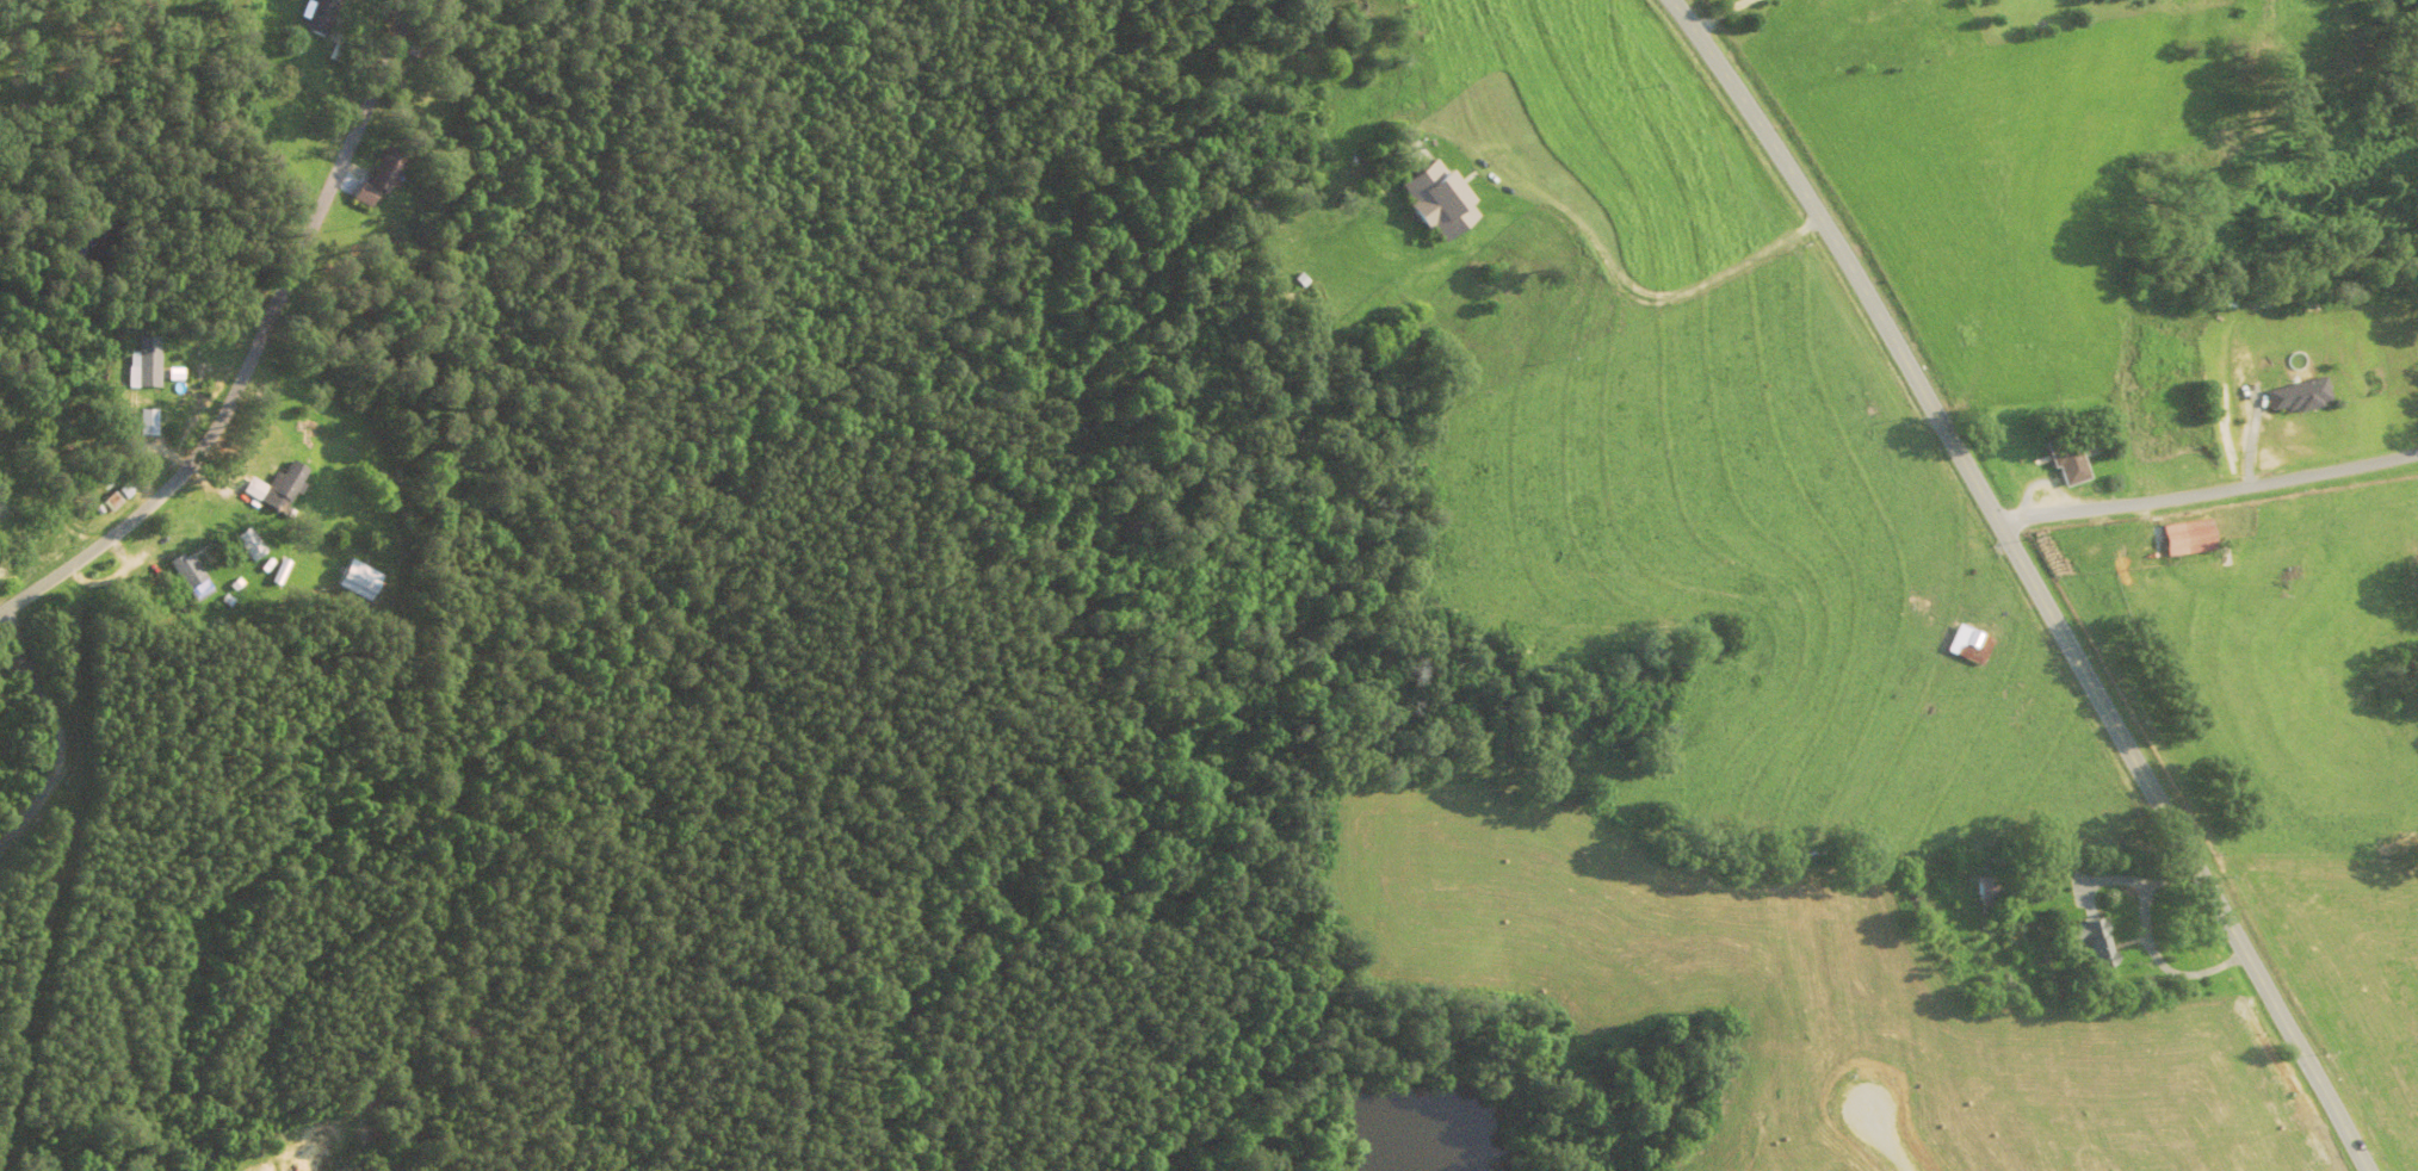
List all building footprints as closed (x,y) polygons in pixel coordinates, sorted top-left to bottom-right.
[(325,39),(340,0),(317,0),(315,6),(308,3),(302,19),(307,21),(304,31),(325,39)] [(391,197),(409,162),(387,151),(369,186),(365,184),(356,201),(373,210),(382,192),(391,197)] [(1478,204),(1443,158),(1402,190),(1447,248),(1483,220),(1474,208),(1478,204)] [(129,353),(129,390),(160,390),(160,339),(138,339),(138,353),(129,353)] [(2262,392),(2268,417),(2324,403),(2318,378),(2262,392)] [(2057,488),(2084,479),(2069,433),(2042,442),(2057,488)] [(291,516),(308,469),(291,463),(286,478),(274,473),(262,506),(291,516)] [(2205,522),(2158,525),(2160,556),(2206,553),(2205,522)] [(372,606),(386,579),(352,561),(338,588),(372,606)] [(1990,641),(1952,626),(1941,652),(1979,667),(1990,641)] [(1972,881),(1972,907),(1994,907),(1994,881),(1972,881)] [(2059,947),(2074,943),(2082,971),(2107,964),(2096,919),(2055,930),(2059,947)]
